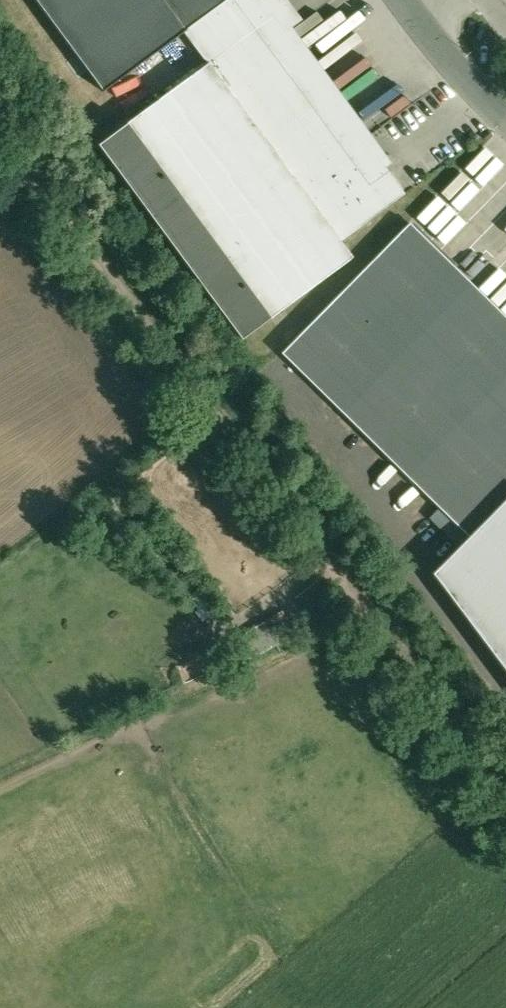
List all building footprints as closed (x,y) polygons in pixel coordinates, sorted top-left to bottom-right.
[(62,36),(94,79),(101,89),(181,29),(204,60),(207,63),(272,15),(264,4),(269,0),(36,0),(62,36)] [(124,119),(96,141),(143,204),(240,335),(268,313),(303,286),(349,250),(337,235),(382,201),(400,186),(386,167),(365,140),(356,147),(343,129),(336,133),(301,86),(266,40),(282,28),(272,15),(207,63),(204,60),(124,119)] [(409,222),(281,353),(468,536),(432,573),(505,672),(505,318),(409,222)] [(236,665),(295,643),(289,631),(283,622),(281,623),(276,613),(260,623),(262,625),(228,646),(236,665)]
